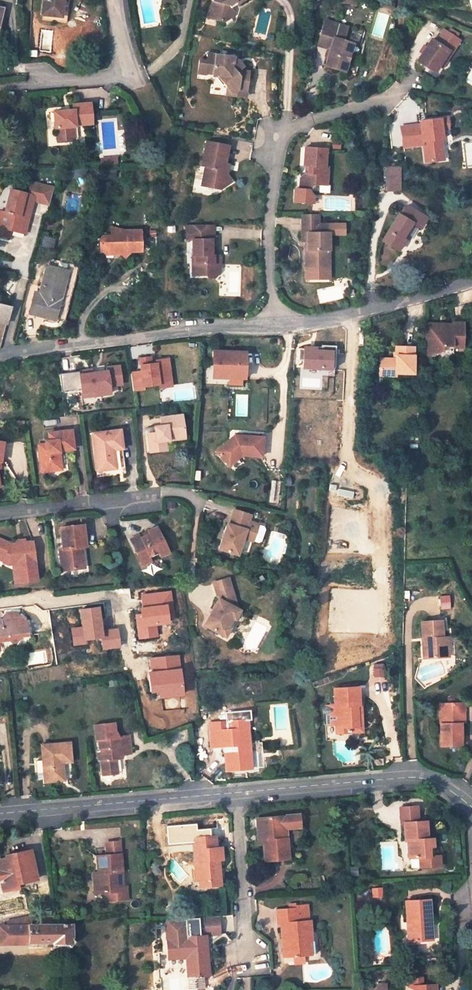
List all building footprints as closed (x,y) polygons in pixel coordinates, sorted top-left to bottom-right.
[(41,14),(52,15),(51,18),(62,20),(64,1),(62,1),(62,0),(42,0),(41,14)] [(235,3),(237,5),(246,0),(212,0),(210,10),(216,21),(223,23),(230,19),(232,13),(228,7),(235,3)] [(329,49),(324,66),(343,72),(352,42),(341,39),(345,26),(322,20),(319,33),(332,37),(329,49)] [(315,45),(329,49),(332,37),(319,33),(315,45)] [(436,68),(445,55),(449,57),(457,45),(442,34),(434,46),(429,43),(415,63),(431,75),(436,68)] [(213,74),(224,76),(227,80),(225,82),(233,94),(244,96),(248,70),(239,69),(240,66),(237,62),(234,62),(234,57),(208,53),(207,61),(199,59),(196,73),(205,74),(209,71),(213,72),(213,74)] [(445,55),(436,68),(440,70),(449,57),(445,55)] [(63,110),(52,111),(53,129),(57,128),(58,141),(71,140),(70,126),(73,126),(73,124),(90,123),(89,103),(71,104),(71,109),(72,112),(63,113),(63,110)] [(418,127),(399,129),(400,148),(420,146),(421,164),(435,163),(434,152),(439,152),(438,142),(439,142),(439,132),(446,132),(445,121),(427,122),(428,126),(418,127)] [(222,169),(227,146),(204,142),(199,166),(203,166),(199,186),(210,188),(218,182),(221,187),(228,182),(224,175),(225,170),(222,169)] [(302,146),(301,164),(306,165),(306,172),(304,172),(299,176),(298,188),(293,188),(293,201),(311,201),(313,194),(308,189),(315,184),(320,184),(320,174),(325,174),(326,165),(323,165),(324,147),(302,146)] [(102,167),(117,166),(116,157),(101,158),(102,167)] [(385,165),(385,190),(398,190),(398,162),(386,162),(386,165),(385,165)] [(4,211),(7,212),(3,226),(0,225),(0,227),(0,237),(8,239),(10,230),(18,232),(20,227),(25,229),(32,200),(48,204),(52,187),(29,181),(27,192),(10,188),(4,211)] [(399,216),(397,214),(381,241),(397,250),(403,239),(401,238),(410,222),(419,227),(425,218),(405,206),(399,216)] [(306,240),(306,249),(304,249),(305,279),(328,279),(328,233),(343,233),(343,223),(317,223),(316,213),(300,213),(301,240),(306,240)] [(210,256),(210,240),(205,240),(205,224),(186,224),(186,240),(191,240),(191,262),(196,265),(196,275),(208,275),(213,270),(213,265),(218,265),(218,256),(210,256)] [(125,235),(102,236),(99,239),(99,247),(103,252),(109,252),(112,249),(116,249),(123,256),(129,250),(140,250),(139,230),(125,230),(125,235)] [(213,278),(219,273),(218,265),(213,265),(213,270),(208,275),(208,278),(213,278)] [(34,293),(29,312),(38,314),(39,310),(54,314),(58,298),(54,298),(59,278),(63,279),(66,271),(46,266),(39,294),(34,293)] [(54,298),(58,298),(63,279),(59,278),(54,298)] [(0,304),(0,322),(5,323),(9,306),(0,304)] [(39,310),(38,314),(53,318),(54,314),(39,310)] [(424,320),(423,355),(441,348),(441,344),(461,344),(461,320),(450,319),(450,323),(441,323),(424,320)] [(303,344),(303,368),(334,368),(334,344),(303,344)] [(410,374),(410,346),(392,346),(392,359),(376,359),(376,373),(393,373),(410,374)] [(242,353),(215,352),(214,366),(217,366),(216,379),(242,380),(242,353)] [(141,371),(131,373),(133,391),(144,390),(143,387),(158,385),(159,388),(172,387),(168,359),(151,361),(151,357),(139,358),(141,371)] [(92,371),(60,375),(62,393),(81,391),(82,398),(110,396),(109,388),(122,387),(120,368),(106,369),(107,375),(95,376),(95,375),(92,375),(92,371)] [(168,433),(184,431),(182,412),(160,415),(161,424),(154,425),(154,432),(147,433),(150,452),(166,450),(165,440),(169,439),(168,433)] [(92,432),(96,470),(116,467),(113,448),(122,447),(120,429),(111,430),(92,432)] [(62,471),(60,451),(74,450),(71,431),(49,433),(50,441),(46,442),(46,445),(47,449),(39,451),(42,473),(62,471)] [(169,439),(185,437),(184,431),(168,433),(169,439)] [(262,457),(263,438),(235,436),(235,441),(229,440),(217,452),(229,466),(241,456),(262,457)] [(248,540),(250,532),(257,534),(259,524),(250,521),(252,515),(235,510),(230,525),(228,524),(220,550),(239,555),(244,539),(248,540)] [(60,527),(63,546),(59,547),(62,569),(85,566),(82,545),(86,544),(83,524),(60,527)] [(149,534),(141,538),(140,536),(130,540),(140,561),(149,556),(157,552),(159,556),(168,552),(157,527),(148,531),(149,534)] [(254,542),(257,534),(250,532),(248,540),(254,542)] [(6,557),(3,563),(8,566),(12,566),(15,565),(17,584),(37,582),(33,543),(11,545),(0,539),(0,553),(6,557)] [(142,565),(151,560),(149,556),(140,561),(142,565)] [(219,600),(204,626),(225,639),(230,630),(227,628),(232,620),(235,622),(240,613),(232,608),(236,601),(230,580),(214,583),(219,600)] [(12,644),(19,635),(26,634),(24,620),(15,612),(6,613),(1,619),(1,621),(0,622),(0,646),(12,644)] [(441,620),(421,622),(424,658),(444,656),(441,620)] [(357,726),(355,706),(357,706),(356,686),(333,689),(334,705),(325,706),(322,709),(323,714),(326,715),(327,724),(335,724),(336,733),(348,732),(348,727),(357,726)] [(463,702),(439,703),(441,746),(461,745),(460,723),(463,723),(463,702)] [(245,720),(225,722),(226,730),(208,732),(210,748),(222,747),(224,758),(231,757),(232,770),(250,769),(248,754),(245,720)] [(115,756),(129,754),(127,735),(118,736),(114,729),(114,721),(93,724),(95,739),(97,739),(101,775),(117,774),(115,756)] [(62,762),(70,761),(68,743),(41,746),(44,783),(63,781),(62,762)] [(224,758),(225,771),(232,770),(231,757),(224,758)] [(404,823),(418,821),(416,806),(400,807),(401,823),(404,823)] [(298,815),(255,818),(257,842),(263,841),(265,861),(288,858),(286,839),(281,840),(280,829),(285,828),(299,827),(298,815)] [(420,867),(440,866),(439,855),(433,856),(432,838),(427,838),(425,821),(418,821),(404,823),(406,841),(408,841),(410,841),(411,845),(409,845),(410,858),(420,857),(420,867)] [(214,837),(192,839),(193,862),(197,862),(199,880),(207,880),(208,886),(220,885),(218,864),(215,864),(214,860),(218,860),(221,859),(220,849),(216,849),(214,837)] [(105,842),(106,856),(120,855),(118,841),(105,842)] [(8,854),(9,860),(5,861),(5,858),(0,859),(0,892),(14,890),(13,883),(34,880),(29,850),(8,854)] [(106,856),(96,856),(97,873),(93,873),(94,893),(107,892),(108,901),(127,899),(126,886),(123,887),(117,887),(116,873),(122,873),(120,855),(106,856)] [(193,862),(196,887),(208,886),(207,880),(199,880),(197,862),(193,862)] [(428,899),(405,901),(408,941),(427,940),(425,916),(429,916),(428,899)] [(291,957),(310,956),(308,932),(311,932),(310,920),(297,922),(296,919),(303,918),(302,913),(306,912),(305,905),(294,906),(294,909),(276,911),(277,925),(280,924),(282,953),(290,953),(291,957)] [(187,978),(206,977),(204,955),(207,954),(206,936),(220,934),(218,916),(166,921),(167,938),(168,957),(186,956),(187,978)] [(72,939),(71,924),(21,925),(0,926),(0,943),(22,942),(28,942),(28,944),(52,943),(52,944),(67,943),(70,947),(75,942),(72,939)] [(434,984),(421,985),(420,977),(408,979),(409,986),(412,986),(413,989),(434,989),(434,984)]
